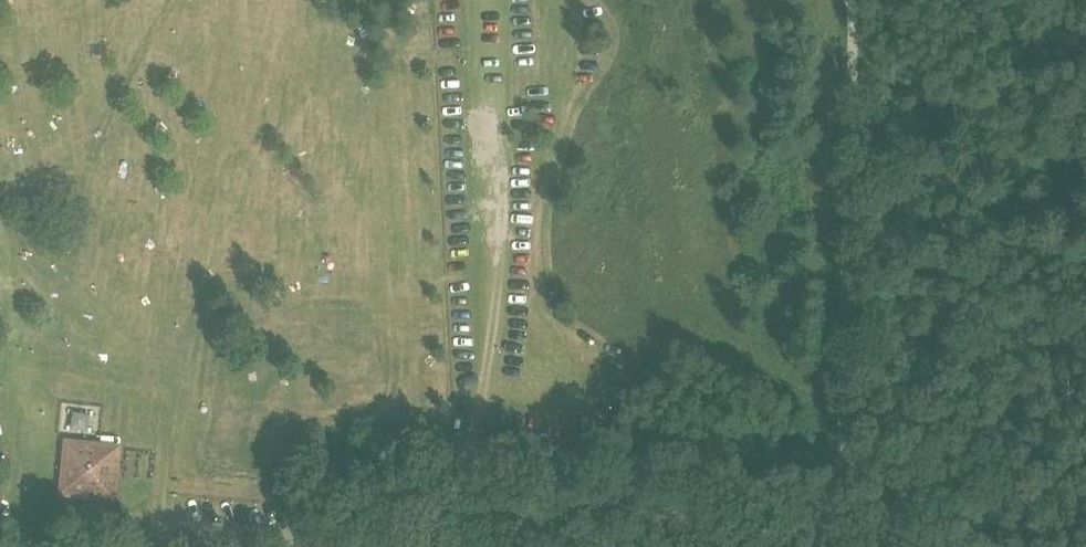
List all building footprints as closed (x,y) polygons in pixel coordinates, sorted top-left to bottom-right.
[(93,436),(93,411),(73,411),(74,436),(93,436)] [(79,494),(106,496),(109,450),(67,447),(65,470),(81,472),(79,494)]
